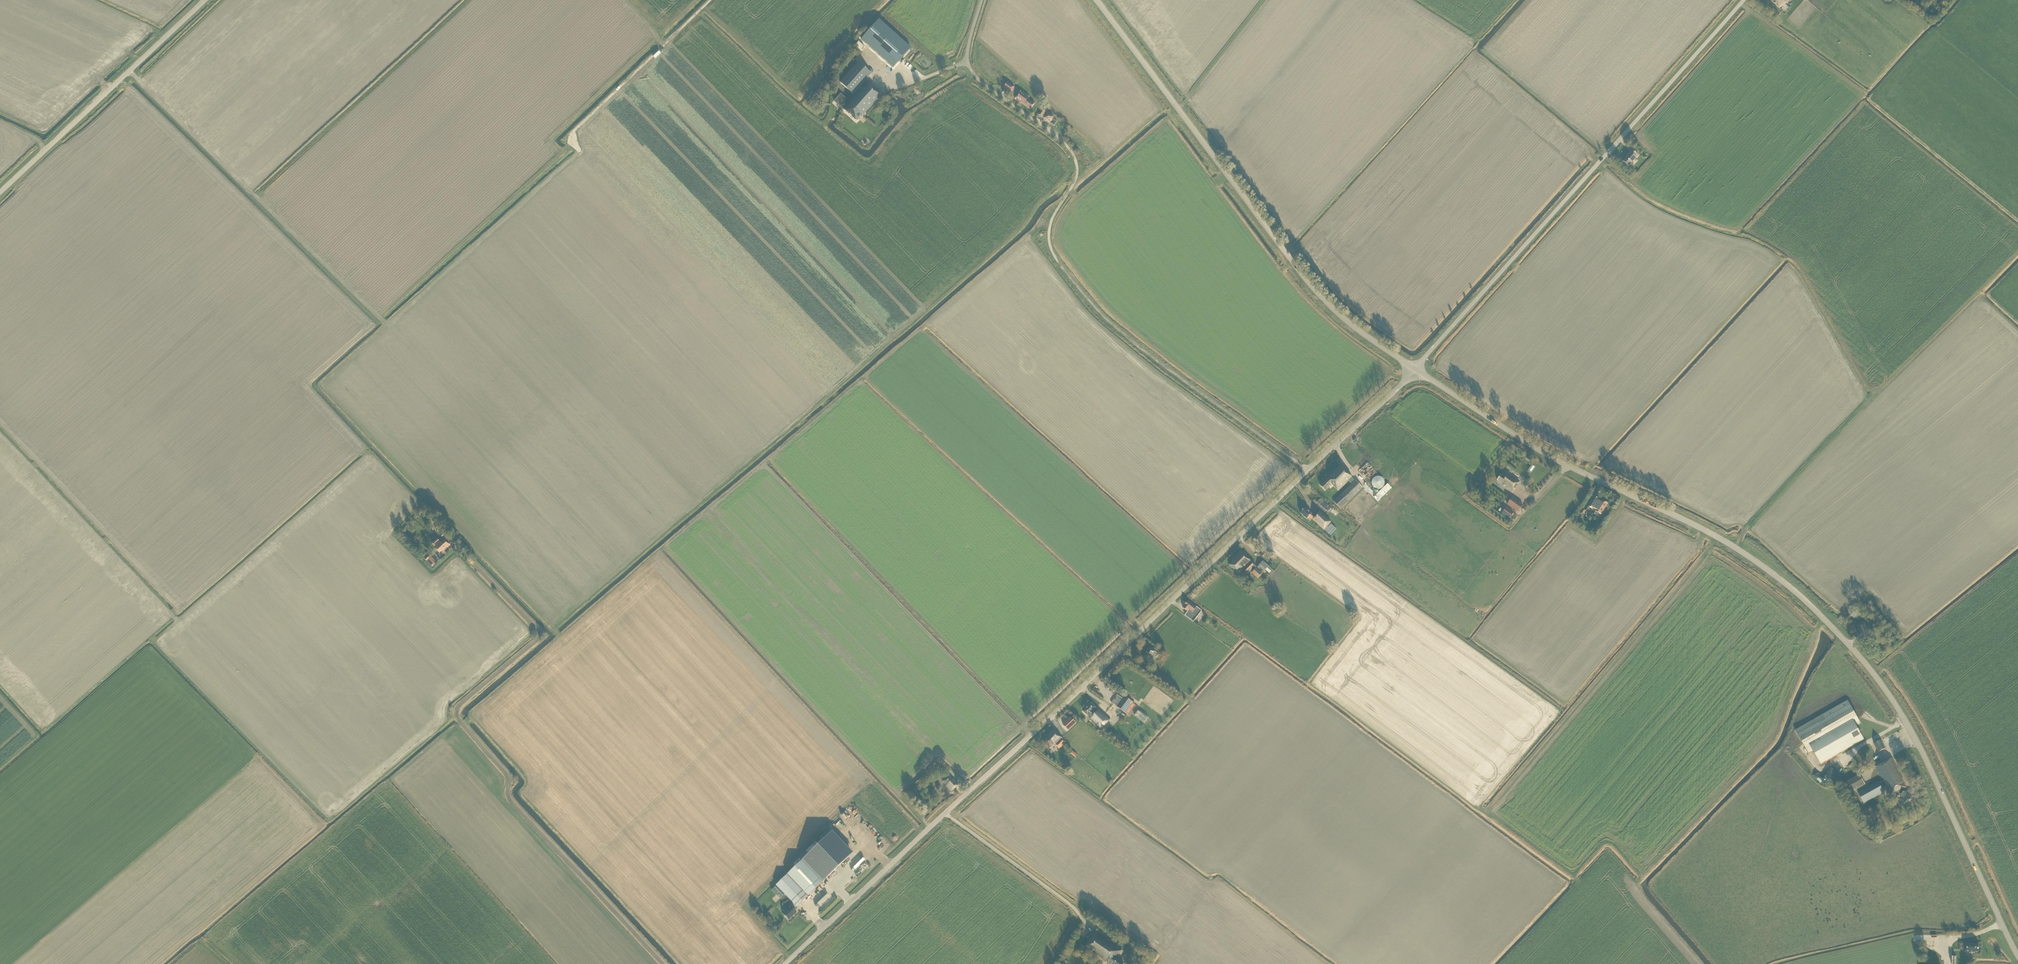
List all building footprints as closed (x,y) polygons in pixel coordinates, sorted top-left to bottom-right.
[(1779,8),(1784,3),(1785,4),(1789,0),(1772,0),(1771,1),(1779,8)] [(879,20),(861,40),(893,68),(911,48),(879,20)] [(840,94),(836,99),(843,106),(846,108),(844,110),(856,121),(862,115),(863,116),(881,95),(865,81),(871,74),(858,63),(840,83),(853,94),(858,89),(860,87),(862,90),(861,91),(848,105),(847,104),(849,102),(840,94)] [(1003,87),(1011,92),(1015,87),(1007,82),(1003,87)] [(1021,103),(1031,109),(1035,104),(1028,99),(1029,97),(1021,92),(1015,100),(1021,103)] [(1043,108),(1039,115),(1044,118),(1050,123),(1053,117),(1046,113),(1048,111),(1043,108)] [(1628,156),(1623,161),(1629,166),(1638,155),(1632,150),(1628,155),(1628,156)] [(1321,486),(1325,491),(1332,484),(1338,491),(1348,481),(1352,484),(1334,502),(1341,509),(1362,488),(1341,466),(1330,477),(1321,486)] [(1503,485),(1513,492),(1520,482),(1505,471),(1502,475),(1501,474),(1497,480),(1503,485)] [(1379,489),(1387,484),(1382,476),(1374,480),(1379,489)] [(1591,501),(1604,509),(1607,504),(1601,501),(1600,502),(1599,501),(1599,500),(1594,497),(1591,501)] [(1507,504),(1518,512),(1523,505),(1517,502),(1512,498),(1507,504)] [(1333,509),(1321,499),(1317,503),(1329,513),(1333,509)] [(1601,515),(1604,509),(1591,501),(1588,507),(1593,510),(1594,508),(1596,510),(1595,511),(1601,515)] [(1305,508),(1300,513),(1307,519),(1310,516),(1324,530),(1327,526),(1331,522),(1320,511),(1315,517),(1305,508)] [(1327,526),(1324,530),(1330,536),(1336,529),(1331,524),(1328,527),(1327,526)] [(437,530),(442,536),(446,533),(442,529),(440,527),(437,530)] [(436,548),(440,553),(443,550),(444,551),(450,545),(445,539),(437,546),(438,547),(436,548)] [(1243,570),(1247,574),(1255,565),(1241,551),(1232,560),(1233,561),(1229,565),(1238,574),(1243,570)] [(1257,567),(1263,573),(1269,566),(1263,561),(1257,567)] [(1252,573),(1258,578),(1262,574),(1256,568),(1252,573)] [(1189,610),(1193,613),(1194,614),(1198,609),(1188,601),(1183,608),(1188,612),(1189,610)] [(1143,657),(1151,664),(1158,654),(1150,648),(1143,657)] [(1111,703),(1125,713),(1133,703),(1125,697),(1123,699),(1117,694),(1111,703)] [(1861,723),(1848,700),(1795,730),(1809,753),(1813,751),(1821,764),(1864,739),(1856,726),(1861,723)] [(1084,712),(1090,718),(1090,719),(1101,730),(1110,720),(1101,711),(1098,708),(1094,712),(1093,711),(1096,708),(1091,703),(1084,712)] [(1149,718),(1139,711),(1135,716),(1145,723),(1149,718)] [(1069,731),(1077,723),(1071,717),(1063,725),(1069,731)] [(1047,736),(1048,737),(1043,742),(1050,748),(1054,744),(1059,748),(1066,742),(1053,729),(1047,736)] [(1874,744),(1878,752),(1885,749),(1881,740),(1874,744)] [(1883,781),(1879,783),(1878,781),(1858,793),(1864,803),(1884,792),(1882,788),(1885,787),(1891,796),(1902,790),(1904,793),(1900,794),(1905,802),(1911,799),(1905,788),(1906,787),(1903,782),(1904,781),(1892,759),(1875,768),(1883,781)] [(949,775),(943,781),(946,785),(945,785),(951,791),(958,784),(953,778),(952,779),(949,775)] [(1843,785),(1848,794),(1865,784),(1860,775),(1843,785)] [(849,857),(828,835),(801,860),(802,860),(823,882),(849,857)] [(787,874),(808,896),(823,882),(802,860),(787,874)] [(865,860),(855,869),(858,872),(862,867),(865,870),(869,866),(866,863),(868,862),(865,860)] [(783,914),(788,920),(796,912),(793,909),(796,906),(797,907),(808,896),(787,874),(776,885),(776,886),(785,894),(793,903),(791,904),(788,900),(785,903),(784,902),(783,903),(782,904),(782,906),(783,907),(784,908),(785,908),(787,910),(783,914)] [(785,894),(776,886),(771,890),(780,899),(785,894)] [(1096,932),(1085,947),(1108,963),(1109,962),(1111,963),(1124,963),(1117,959),(1123,950),(1096,932)] [(1974,953),(1974,952),(1979,952),(1979,944),(1974,944),(1965,943),(1965,952),(1974,953)]
